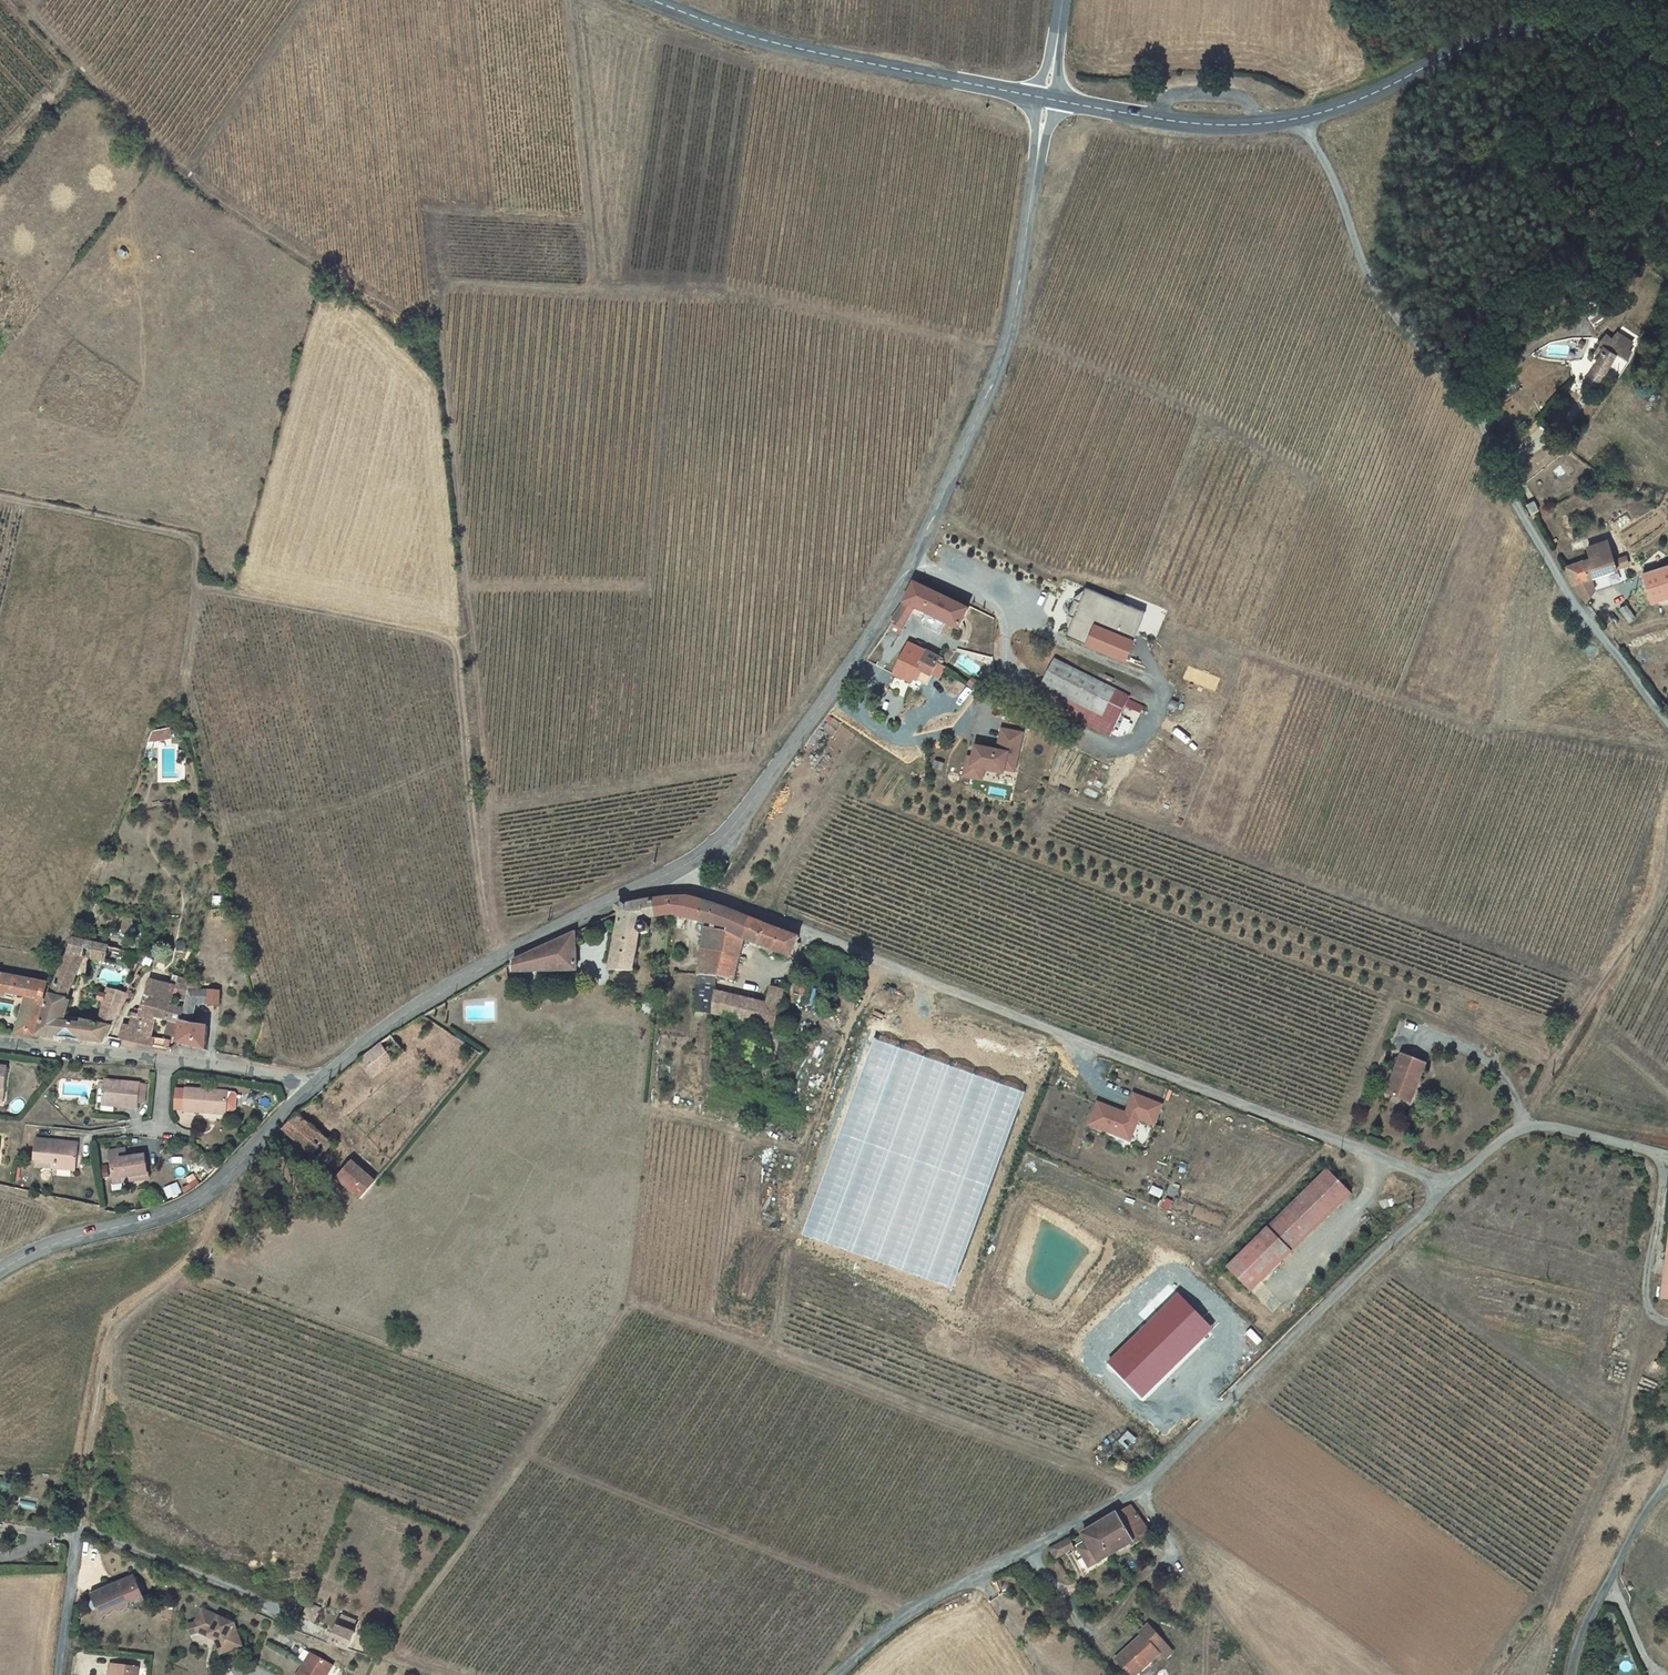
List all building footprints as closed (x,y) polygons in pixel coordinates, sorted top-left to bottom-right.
[(1612,353),(1625,360),(1631,350),(1608,338),(1602,350),(1611,355),(1612,353)] [(1611,355),(1602,350),(1587,377),(1599,383),(1610,363),(1607,362),(1611,355)] [(1531,515),(1541,509),(1536,501),(1526,507),(1531,515)] [(1593,557),(1613,550),(1608,539),(1589,547),(1593,557)] [(1585,582),(1619,569),(1616,561),(1613,550),(1566,568),(1573,583),(1588,604),(1595,596),(1585,582)] [(1616,561),(1619,569),(1631,564),(1628,556),(1616,561)] [(1647,574),(1655,599),(1667,595),(1667,568),(1647,574)] [(904,602),(890,621),(900,628),(913,606),(958,628),(967,608),(913,581),(904,602)] [(1074,616),(1067,635),(1126,659),(1146,612),(1086,587),(1080,601),(1075,599),(1069,614),(1074,616)] [(1625,606),(1621,611),(1630,621),(1635,617),(1625,606)] [(908,643),(894,674),(912,682),(914,678),(927,684),(932,675),(938,662),(940,658),(908,643)] [(1131,697),(1055,659),(1042,685),(1067,698),(1060,711),(1111,737),(1131,697)] [(938,662),(932,675),(939,678),(945,666),(938,662)] [(971,677),(966,684),(979,693),(983,686),(971,677)] [(155,732),(152,743),(175,738),(173,728),(155,732)] [(1023,734),(1002,730),(998,752),(992,751),(984,749),(976,747),(974,759),(968,758),(964,777),(979,780),(982,770),(984,770),(985,766),(1006,770),(1015,772),(1023,734)] [(1006,770),(985,766),(984,770),(1005,774),(1006,770)] [(675,897),(666,899),(665,917),(679,915),(712,922),(701,968),(721,974),(731,932),(746,936),(751,916),(736,911),(675,897)] [(615,907),(612,916),(617,919),(612,966),(637,968),(643,935),(649,938),(657,936),(658,927),(651,922),(645,924),(645,920),(665,917),(666,899),(631,907),(624,904),(619,903),(615,907)] [(800,934),(751,916),(746,936),(731,932),(721,974),(737,978),(747,937),(795,955),(800,934)] [(515,961),(515,975),(574,969),(574,933),(515,961)] [(60,1021),(91,939),(77,935),(41,1032),(104,1044),(128,992),(109,989),(107,996),(101,994),(99,1001),(105,1004),(96,1023),(79,1020),(78,1024),(60,1021)] [(121,948),(98,942),(93,957),(117,963),(121,948)] [(693,1007),(770,1025),(777,1027),(787,988),(771,984),(767,1004),(717,992),(721,974),(701,968),(693,1007)] [(185,1008),(191,980),(192,976),(174,972),(172,981),(151,976),(146,998),(185,1008)] [(23,998),(18,1034),(35,1035),(53,981),(0,975),(0,995),(23,998)] [(231,992),(191,980),(185,1008),(181,1022),(174,1044),(205,1051),(212,1023),(195,1018),(202,996),(228,1003),(231,992)] [(810,988),(804,986),(804,984),(800,982),(796,998),(800,1000),(801,996),(808,997),(810,988)] [(185,1008),(146,998),(144,1007),(137,1006),(133,1024),(124,1022),(121,1038),(165,1047),(167,1038),(149,1034),(150,1014),(181,1022),(185,1008)] [(862,1041),(877,1047),(886,1026),(871,1020),(862,1041)] [(391,1036),(360,1061),(374,1078),(405,1053),(391,1036)] [(1425,1064),(1400,1054),(1385,1094),(1405,1102),(1414,1079),(1418,1081),(1425,1064)] [(8,1095),(10,1065),(0,1065),(0,1095),(8,1095)] [(141,1088),(141,1082),(104,1079),(102,1110),(115,1111),(115,1105),(139,1107),(140,1101),(146,1101),(147,1089),(141,1088)] [(1418,1081),(1414,1079),(1405,1102),(1409,1103),(1418,1081)] [(178,1088),(177,1111),(204,1113),(204,1110),(219,1111),(219,1110),(226,1110),(228,1108),(229,1094),(227,1091),(220,1091),(220,1090),(178,1088)] [(1163,1104),(1134,1093),(1126,1113),(1098,1102),(1090,1125),(1130,1140),(1138,1119),(1155,1126),(1163,1104)] [(299,1114),(285,1130),(318,1159),(332,1142),(299,1114)] [(36,1143),(34,1164),(57,1166),(56,1169),(76,1170),(78,1147),(36,1143)] [(127,1157),(125,1149),(121,1150),(122,1155),(119,1156),(120,1159),(127,1157)] [(109,1152),(115,1180),(127,1177),(128,1182),(150,1177),(145,1153),(127,1157),(120,1159),(119,1156),(122,1155),(121,1150),(109,1152)] [(353,1161),(339,1178),(363,1198),(377,1181),(353,1161)] [(1281,1263),(1352,1193),(1328,1169),(1257,1239),(1281,1263)] [(1281,1263),(1257,1239),(1227,1269),(1252,1293),(1281,1263)] [(1219,1333),(1234,1319),(1206,1289),(1191,1303),(1219,1333)] [(1142,1396),(1211,1328),(1177,1295),(1109,1363),(1142,1396)] [(1131,1505),(1094,1527),(1110,1554),(1138,1538),(1148,1532),(1150,1531),(1131,1505)] [(1094,1527),(1083,1534),(1088,1543),(1078,1548),(1089,1567),(1110,1554),(1094,1527)] [(1154,1542),(1148,1532),(1138,1538),(1144,1548),(1154,1542)] [(1070,1538),(1058,1544),(1065,1557),(1076,1552),(1070,1538)] [(1058,1544),(1049,1548),(1056,1562),(1065,1557),(1058,1544)] [(136,1583),(133,1583),(129,1576),(112,1585),(110,1582),(89,1593),(102,1619),(107,1614),(113,1610),(118,1612),(123,1610),(126,1607),(127,1603),(136,1601),(141,1600),(137,1593),(140,1590),(140,1586),(136,1583)] [(320,1608),(306,1602),(300,1616),(315,1622),(320,1608)] [(234,1624),(202,1610),(196,1624),(199,1633),(210,1637),(211,1635),(218,1637),(217,1640),(222,1654),(243,1646),(234,1624)] [(340,1614),(331,1641),(348,1647),(354,1630),(351,1629),(355,1619),(340,1614)] [(199,1633),(196,1624),(188,1627),(191,1636),(199,1633)] [(1149,1625),(1139,1634),(1142,1637),(1116,1659),(1130,1674),(1132,1674),(1143,1665),(1145,1668),(1160,1656),(1156,1651),(1157,1651),(1165,1643),(1149,1625)] [(1174,1653),(1165,1643),(1157,1651),(1165,1660),(1174,1653)] [(310,1652),(297,1674),(326,1674),(332,1664),(310,1652)] [(110,1664),(109,1674),(137,1674),(138,1667),(110,1664)] [(1143,1665),(1132,1674),(1138,1674),(1145,1668),(1143,1665)]
